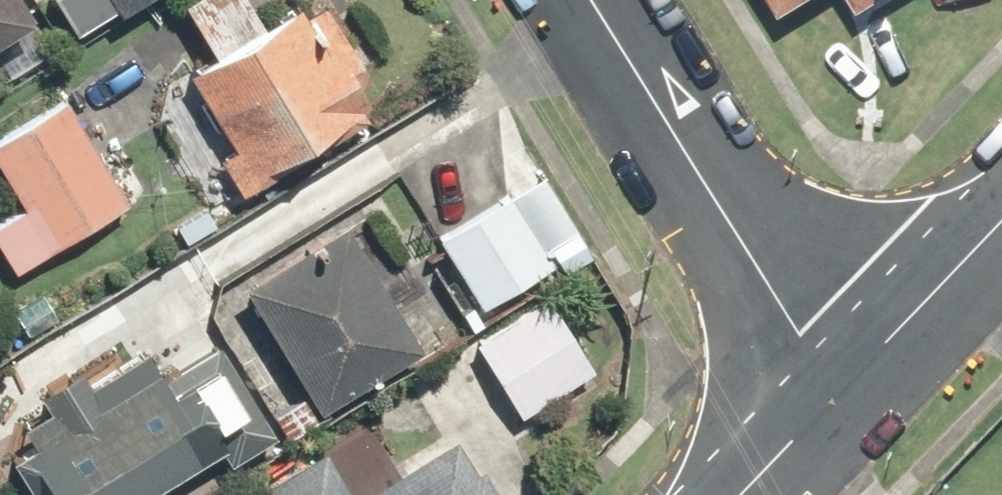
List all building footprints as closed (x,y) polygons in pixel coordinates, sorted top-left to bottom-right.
[(27,23),(12,0),(0,0),(0,40),(27,23)] [(116,11),(133,0),(109,0),(116,11)] [(782,13),(803,0),(774,0),(782,13)] [(858,10),(875,0),(852,0),(858,10)] [(300,11),(193,73),(251,171),(358,108),(300,11)] [(61,102),(0,136),(0,169),(43,246),(118,205),(61,102)] [(440,241),(477,304),(550,261),(512,198),(440,241)] [(344,224),(242,285),(320,415),(422,354),(344,224)] [(543,301),(474,345),(520,415),(589,371),(543,301)] [(157,388),(138,358),(21,428),(34,450),(8,466),(25,494),(150,494),(269,424),(223,348),(157,388)] [(356,494),(495,494),(459,434),(356,494)] [(318,451),(256,490),(259,494),(346,494),(318,451)]
